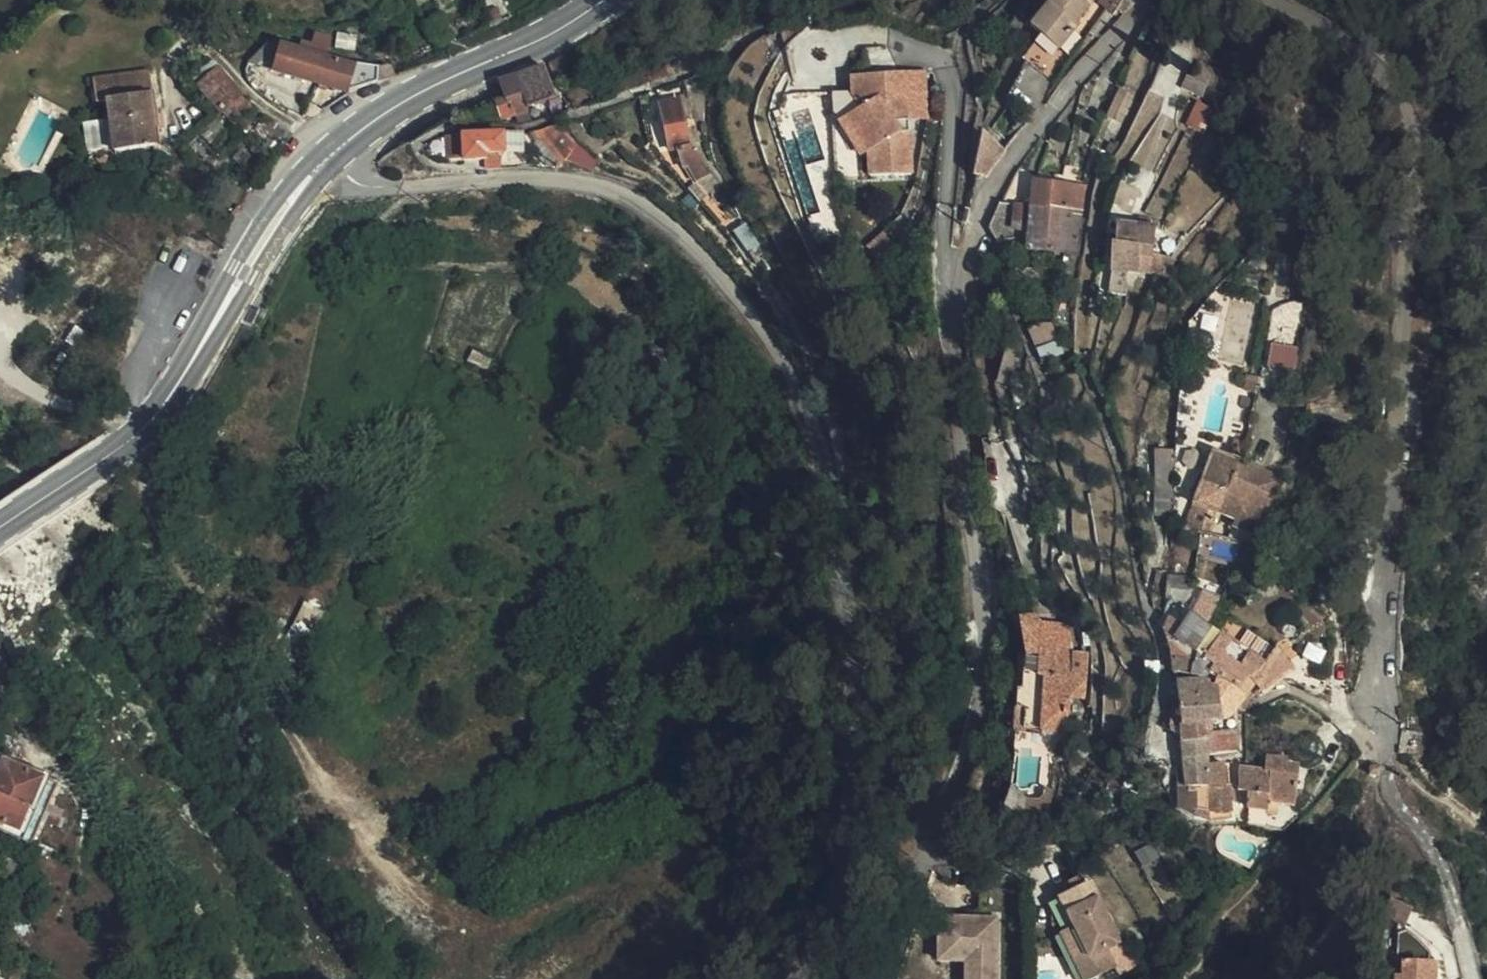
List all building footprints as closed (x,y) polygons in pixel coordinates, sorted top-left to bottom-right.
[(1027,30),(1040,41),(1020,65),(1036,78),(1076,29),(1074,27),(1094,3),(1090,0),(1048,0),(1045,3),(1047,4),(1027,30)] [(1099,7),(1106,11),(1103,16),(1101,20),(1108,25),(1123,0),(1103,0),(1099,7)] [(1099,7),(1096,12),(1103,16),(1106,11),(1099,7)] [(301,43),(300,47),(305,48),(315,48),(324,50),(328,38),(313,35),(310,45),(301,43)] [(422,49),(417,38),(405,43),(409,54),(422,49)] [(251,58),(248,59),(244,62),(316,82),(323,57),(324,50),(315,48),(305,48),(300,47),(299,51),(269,42),(251,58)] [(385,64),(374,63),(362,61),(351,60),(349,65),(323,57),(316,82),(345,89),(392,72),(394,63),(385,64)] [(546,64),(517,74),(528,107),(558,97),(546,64)] [(1157,113),(1178,73),(1164,65),(1142,106),(1157,113)] [(198,84),(223,111),(231,104),(240,95),(218,67),(198,84)] [(160,135),(160,129),(158,114),(152,71),(96,78),(99,102),(111,101),(112,117),(85,120),(89,163),(119,165),(159,160),(156,135),(160,135)] [(924,71),(882,73),(883,94),(887,100),(905,98),(906,119),(927,117),(924,71)] [(1195,99),(1203,78),(1187,72),(1179,93),(1195,99)] [(866,152),(867,175),(909,173),(906,119),(905,98),(887,100),(883,94),(882,73),(849,75),(850,91),(829,92),(830,110),(858,156),(865,151),(866,152)] [(528,107),(517,74),(502,80),(508,97),(498,100),(502,118),(529,111),(528,107)] [(1111,114),(1123,118),(1133,92),(1121,88),(1111,114)] [(240,95),(231,104),(241,119),(251,108),(240,95)] [(686,123),(685,103),(661,107),(667,148),(674,148),(678,168),(685,167),(690,179),(700,176),(694,164),(689,151),(688,146),(684,123),(686,123)] [(1200,134),(1210,110),(1194,104),(1185,128),(1200,134)] [(276,124),(264,117),(260,124),(271,131),(276,124)] [(271,131),(260,124),(254,135),(264,142),(271,131)] [(573,143),(555,125),(527,133),(534,139),(545,138),(564,154),(573,143)] [(1002,149),(977,133),(972,176),(986,177),(1002,149)] [(483,154),(500,154),(503,154),(503,146),(503,134),(483,135),(483,154)] [(522,144),(522,134),(503,134),(503,146),(522,144)] [(462,159),(462,160),(483,160),(483,154),(483,135),(462,135),(462,136),(462,159)] [(446,158),(462,159),(462,136),(446,136),(446,158)] [(483,160),(483,167),(500,166),(500,154),(483,154),(483,160)] [(685,167),(678,168),(685,181),(690,179),(685,167)] [(1030,181),(1028,205),(1067,208),(1068,210),(1078,210),(1080,185),(1030,181)] [(1028,207),(996,205),(995,212),(988,230),(995,242),(1005,242),(1027,237),(1028,207)] [(1028,205),(1028,207),(1027,237),(1026,246),(1075,249),(1078,210),(1068,210),(1067,208),(1028,205)] [(1104,281),(1104,286),(1122,287),(1124,270),(1148,272),(1148,251),(1151,225),(1145,225),(1145,217),(1133,218),(1133,225),(1111,224),(1110,232),(1109,243),(1107,243),(1106,266),(1104,281)] [(768,248),(746,219),(735,229),(752,248),(753,248),(759,254),(768,248)] [(1011,266),(1011,270),(1013,290),(1014,290),(1034,290),(1032,266),(1011,266)] [(1122,287),(1104,286),(1103,293),(1121,295),(1122,287)] [(1275,332),(1279,301),(1274,302),(1269,307),(1264,312),(1262,331),(1275,332)] [(1031,345),(1052,339),(1048,324),(1037,322),(1024,324),(1031,345)] [(1031,345),(1034,355),(1055,350),(1052,339),(1031,345)] [(1286,370),(1289,347),(1262,344),(1260,364),(1260,367),(1263,371),(1275,373),(1275,369),(1286,370)] [(1250,392),(1252,375),(1239,374),(1237,385),(1238,388),(1240,391),(1250,392)] [(1240,447),(1241,441),(1232,439),(1227,443),(1224,453),(1242,458),(1244,449),(1240,447)] [(1194,530),(1207,534),(1217,507),(1234,513),(1230,525),(1255,534),(1266,504),(1248,498),(1252,486),(1240,482),(1244,471),(1231,466),(1233,460),(1208,450),(1197,480),(1192,478),(1184,501),(1194,505),(1186,528),(1194,530)] [(1248,498),(1266,504),(1268,505),(1278,476),(1233,460),(1231,466),(1244,471),(1240,482),(1252,486),(1248,498)] [(1167,490),(1168,464),(1153,464),(1152,490),(1167,490)] [(1152,517),(1167,517),(1167,490),(1152,490),(1152,517)] [(1162,602),(1184,603),(1186,578),(1165,577),(1164,585),(1162,602)] [(1161,609),(1162,602),(1164,585),(1152,584),(1148,584),(1148,588),(1148,608),(1161,609)] [(1185,615),(1204,625),(1207,618),(1189,611),(1185,615)] [(1211,649),(1215,630),(1204,625),(1185,615),(1180,623),(1197,634),(1195,642),(1211,649)] [(1039,649),(1040,625),(1040,616),(1018,618),(1025,655),(1023,655),(1021,687),(1016,687),(1015,705),(1023,705),(1022,724),(1039,725),(1041,707),(1067,708),(1067,716),(1077,716),(1078,693),(1083,693),(1083,674),(1075,673),(1076,648),(1070,648),(1039,649)] [(1177,648),(1179,624),(1166,617),(1158,628),(1162,644),(1167,661),(1177,648)] [(1206,672),(1207,666),(1211,649),(1195,642),(1197,634),(1180,623),(1179,624),(1177,648),(1167,661),(1168,670),(1194,679),(1200,681),(1206,672)] [(1067,626),(1040,625),(1039,649),(1070,648),(1067,626)] [(1223,645),(1224,635),(1215,630),(1211,649),(1207,666),(1216,668),(1223,645)] [(1255,691),(1270,679),(1286,668),(1268,649),(1261,654),(1224,635),(1223,645),(1216,668),(1207,666),(1206,672),(1213,676),(1209,690),(1203,690),(1207,720),(1219,718),(1225,716),(1215,712),(1214,694),(1220,685),(1237,696),(1245,684),(1251,688),(1255,691)] [(1199,722),(1207,720),(1203,690),(1202,684),(1169,683),(1173,708),(1175,726),(1199,722)] [(1225,716),(1232,704),(1237,696),(1220,685),(1214,694),(1215,712),(1225,716)] [(1041,707),(1039,725),(1067,726),(1067,716),(1067,708),(1041,707)] [(1227,717),(1225,716),(1219,718),(1207,720),(1199,722),(1200,755),(1230,751),(1230,738),(1229,730),(1227,717)] [(1176,758),(1200,755),(1199,722),(1175,726),(1175,734),(1176,758)] [(1258,755),(1259,770),(1263,770),(1262,792),(1262,800),(1290,800),(1289,758),(1283,758),(1283,754),(1258,755)] [(1201,764),(1200,755),(1176,758),(1176,766),(1178,807),(1184,814),(1189,817),(1195,820),(1199,821),(1206,821),(1206,814),(1203,808),(1201,764)] [(1216,764),(1201,764),(1203,808),(1206,814),(1224,813),(1221,785),(1217,785),(1216,766),(1216,764)] [(1178,807),(1176,766),(1169,766),(1171,798),(1178,807)] [(1259,770),(1242,768),(1232,768),(1231,790),(1241,791),(1262,792),(1263,770),(1259,770)] [(23,798),(24,792),(25,786),(17,784),(15,791),(0,785),(0,839),(23,798)] [(0,839),(0,845),(27,856),(49,795),(25,786),(24,792),(23,798),(0,839)] [(1240,807),(1262,807),(1262,800),(1262,792),(1241,791),(1240,807)] [(1178,807),(1171,798),(1171,807),(1177,811),(1184,814),(1178,807)] [(1153,853),(1145,840),(1130,849),(1137,863),(1153,853)] [(1245,867),(1249,861),(1242,857),(1238,863),(1245,867)] [(1064,886),(1080,876),(1076,869),(1060,877),(1064,886)] [(1111,938),(1080,876),(1064,886),(1042,898),(1043,923),(1063,963),(1068,960),(1078,978),(1107,962),(1099,945),(1111,938)] [(1394,924),(1401,927),(1410,907),(1390,898),(1379,924),(1394,931),(1394,924)] [(928,922),(929,965),(957,964),(957,978),(987,978),(986,921),(928,922)] [(1425,959),(1425,951),(1414,937),(1408,932),(1401,927),(1394,924),(1394,931),(1392,978),(1432,978),(1433,960),(1425,959)]
